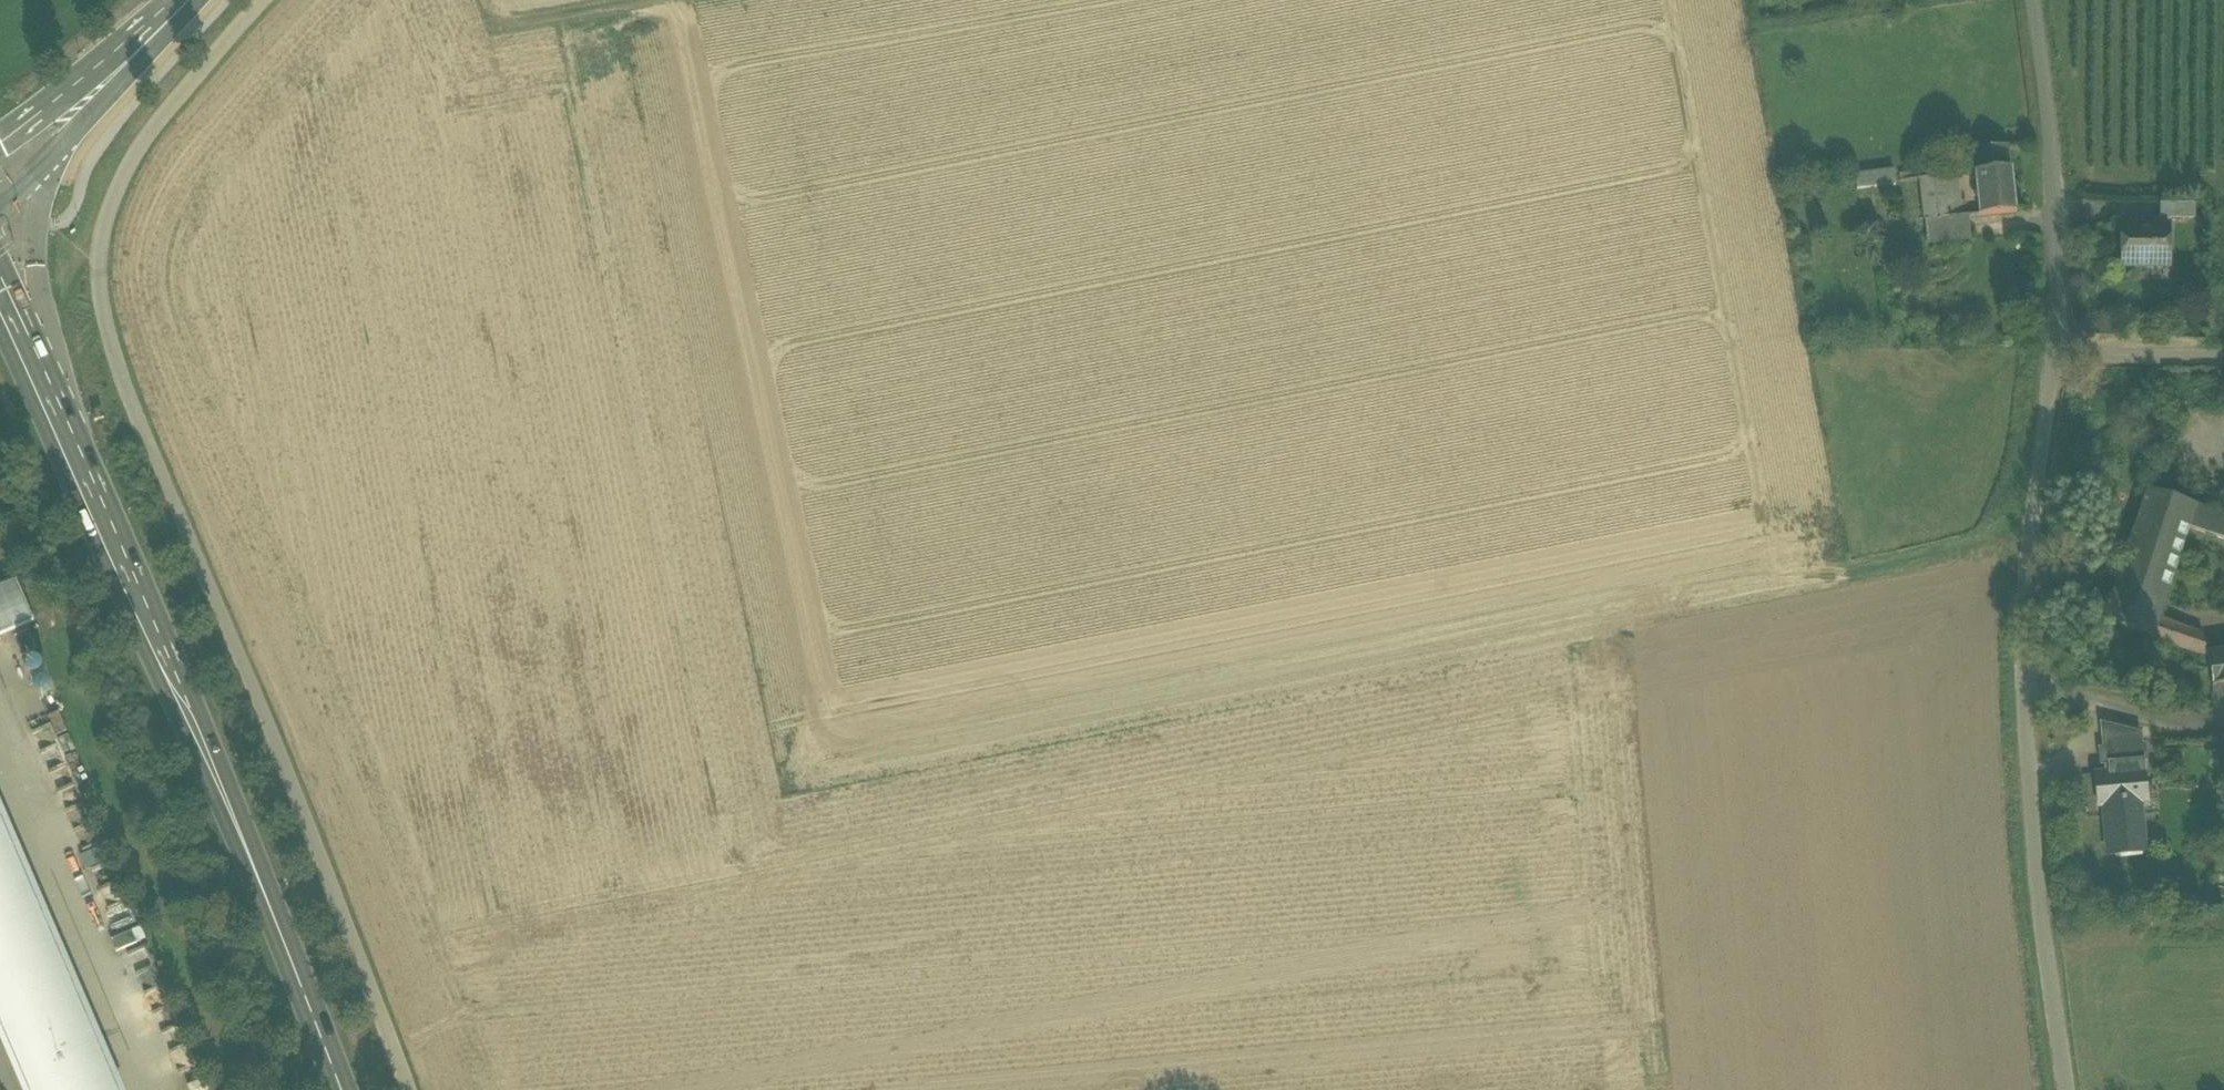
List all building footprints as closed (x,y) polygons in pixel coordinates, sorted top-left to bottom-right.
[(1974,173),(1979,217),(2016,213),(2011,169),(2010,169),(2007,146),(1973,150),(1976,173),(1974,173)] [(1915,179),(1920,179),(1945,176),(1944,164),(1914,167),(1915,179)] [(1855,175),(1857,190),(1895,186),(1894,171),(1855,175)] [(1957,175),(1945,176),(1946,189),(1958,187),(1957,175)] [(1946,189),(1945,176),(1920,179),(1925,221),(1962,218),(1958,187),(1946,189)] [(2163,222),(2198,222),(2199,207),(2163,206),(2163,222)] [(1925,221),(1927,243),(1970,238),(1969,217),(1962,218),(1925,221)] [(2168,270),(2171,270),(2172,228),(2125,228),(2124,269),(2153,269),(2153,264),(2168,264),(2168,270)] [(2158,617),(2189,526),(2197,503),(2163,491),(2149,487),(2104,618),(2152,635),(2158,617)] [(2197,503),(2189,526),(2223,538),(2223,512),(2215,509),(2197,503)] [(16,578),(0,585),(0,636),(34,621),(16,578)] [(2202,632),(2158,617),(2152,635),(2207,653),(2202,632)] [(2207,654),(2213,684),(2223,682),(2223,651),(2207,654)] [(2102,725),(2104,749),(2141,745),(2140,734),(2102,725)] [(2141,745),(2104,749),(2099,749),(2100,766),(2105,766),(2143,762),(2147,762),(2146,745),(2141,745)] [(2143,762),(2105,766),(2110,766),(2110,774),(2143,770),(2143,762)] [(2139,803),(2147,802),(2144,771),(2143,770),(2110,774),(2094,776),(2098,806),(2104,806),(2109,857),(2144,853),(2139,803)] [(30,886),(0,817),(0,899),(30,886)] [(30,886),(0,899),(0,1020),(30,1089),(117,1089),(30,886)] [(111,940),(116,952),(137,944),(132,931),(111,940)]
